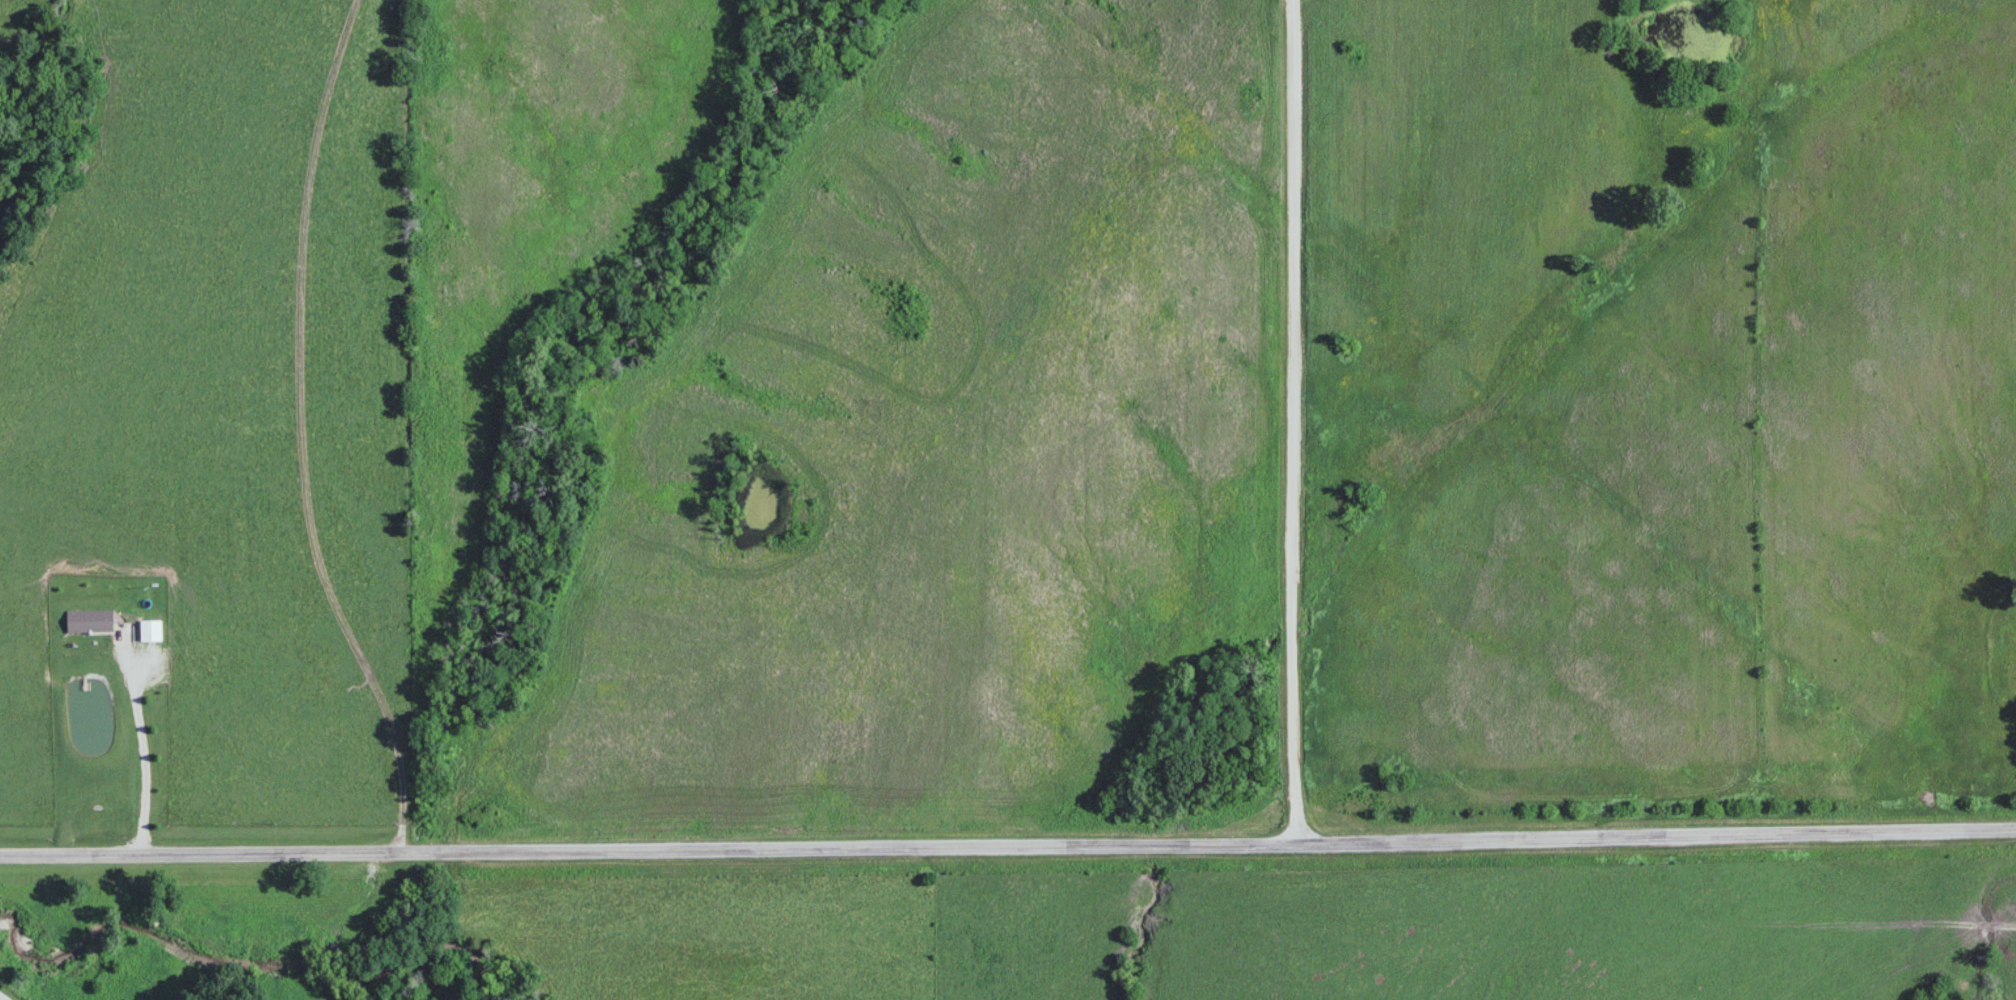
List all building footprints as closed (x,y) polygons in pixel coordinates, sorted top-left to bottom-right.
[(114,632),(114,610),(68,610),(68,632),(114,632)] [(163,620),(142,620),(142,642),(163,642),(163,620)]
